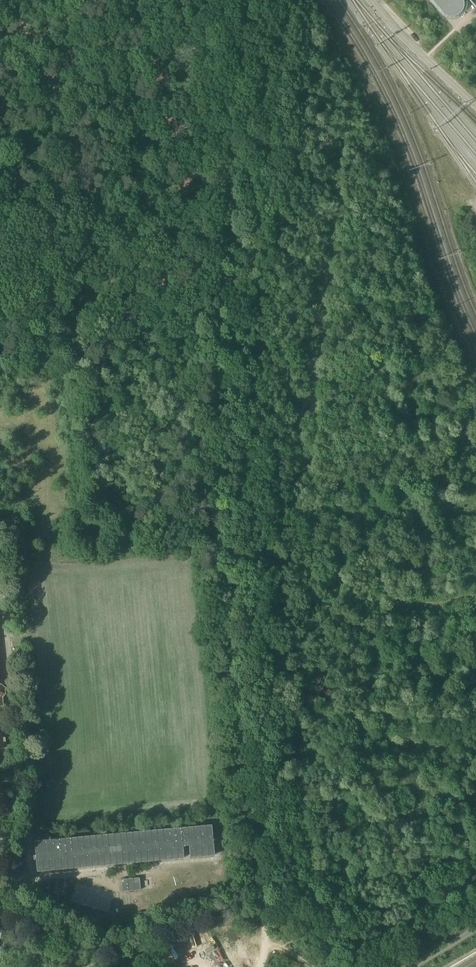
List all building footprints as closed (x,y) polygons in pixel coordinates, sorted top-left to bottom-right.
[(453,16),(456,16),(457,15),(459,14),(460,14),(461,13),(462,12),(462,11),(463,10),(463,9),(464,8),(464,6),(464,5),(464,4),(464,3),(464,0),(432,0),(442,11),(446,15),(447,15),(448,16),(450,16),(452,16),(453,16)] [(212,824),(35,840),(37,871),(184,857),(183,845),(189,844),(190,857),(215,854),(212,824)] [(140,877),(121,879),(123,891),(141,889),(140,877)]
